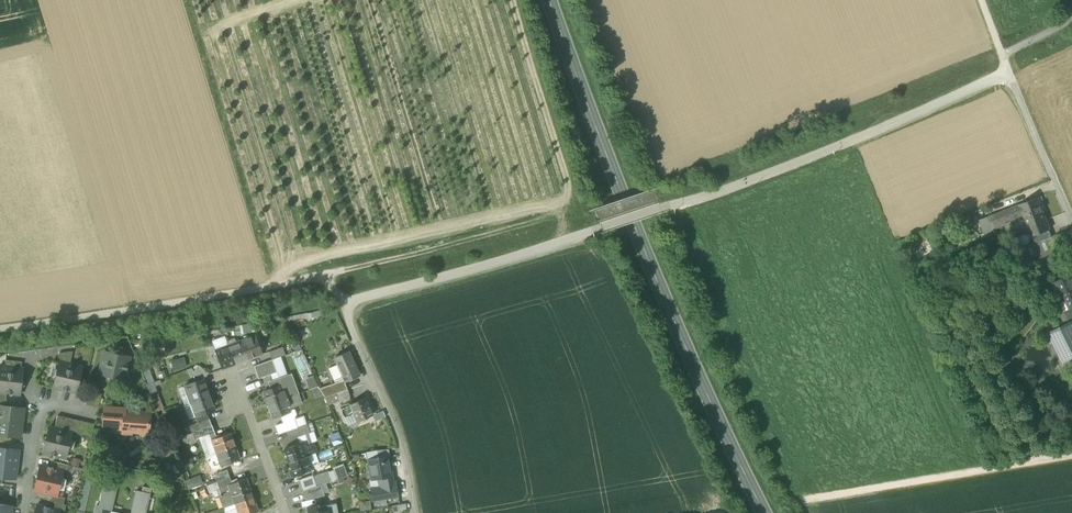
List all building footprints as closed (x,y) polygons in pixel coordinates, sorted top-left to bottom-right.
[(1020,204),(1021,205),(990,217),(979,221),(984,234),(995,230),(995,228),(1006,224),(1005,222),(1024,214),(1029,227),(1046,221),(1037,198),(1020,204)] [(970,215),(960,220),(964,230),(974,226),(970,215)] [(1056,237),(1052,238),(1049,230),(1046,221),(1029,227),(1033,237),(1036,244),(1034,245),(1034,246),(1038,256),(1043,265),(1064,256),(1056,238),(1056,237)] [(925,236),(910,245),(918,259),(933,250),(925,236)] [(1020,251),(1025,260),(1038,256),(1034,246),(1020,251)] [(1066,318),(1067,317),(1071,315),(1071,274),(1049,284),(1058,301),(1058,303),(1064,313),(1066,318)] [(322,309),(288,317),(289,321),(304,317),(305,319),(323,315),(322,309)] [(1053,341),(1053,344),(1053,347),(1054,351),(1056,354),(1059,355),(1060,356),(1063,361),(1067,362),(1071,360),(1071,322),(1070,323),(1067,317),(1066,318),(1064,313),(1060,315),(1064,326),(1052,332),(1051,337),(1053,341)] [(253,323),(239,326),(241,334),(255,332),(253,323)] [(255,335),(241,340),(248,359),(262,354),(255,335)] [(212,341),(215,350),(228,345),(226,341),(225,337),(212,341)] [(235,364),(248,359),(241,340),(236,342),(228,345),(235,364)] [(291,343),(295,352),(301,349),(296,341),(291,343)] [(139,344),(132,346),(147,384),(154,381),(139,344)] [(235,364),(228,345),(215,350),(222,369),(235,364)] [(269,352),(272,360),(280,357),(285,355),(282,347),(269,352)] [(59,362),(70,364),(73,351),(58,353),(57,361),(59,362)] [(99,374),(124,380),(130,357),(123,355),(121,352),(118,354),(104,351),(99,374)] [(334,379),(345,375),(354,370),(356,369),(348,351),(334,357),(338,364),(329,368),(334,379)] [(184,357),(171,360),(173,371),(186,368),(184,357)] [(280,357),(272,360),(277,372),(285,369),(280,357)] [(5,367),(21,369),(22,362),(5,360),(5,367)] [(277,372),(272,360),(254,366),(258,379),(270,374),(277,372)] [(53,387),(76,392),(78,385),(81,383),(79,380),(82,367),(70,364),(59,362),(53,387)] [(20,395),(21,387),(24,385),(21,383),(23,369),(21,369),(5,367),(0,366),(0,392),(6,393),(20,395)] [(203,379),(204,379),(208,373),(199,366),(194,372),(203,379)] [(287,376),(285,369),(277,372),(270,374),(272,381),(287,376)] [(357,377),(354,370),(345,375),(347,381),(357,377)] [(270,382),(273,388),(280,386),(281,389),(283,388),(287,398),(298,394),(291,375),(287,376),(272,381),(270,382)] [(311,389),(318,387),(313,376),(305,379),(309,390),(311,389)] [(197,387),(205,384),(204,379),(203,379),(195,382),(197,387)] [(325,398),(336,394),(347,390),(344,380),(319,388),(324,396),(325,398)] [(153,382),(147,385),(152,397),(158,395),(153,382)] [(181,396),(185,407),(210,397),(205,384),(197,387),(195,382),(184,386),(184,387),(186,391),(187,394),(181,396)] [(267,405),(287,398),(283,388),(281,389),(280,386),(273,388),(263,392),(267,405)] [(178,389),(181,396),(187,394),(184,387),(178,389)] [(324,396),(319,388),(318,387),(311,389),(315,399),(324,396)] [(348,390),(347,390),(336,394),(338,401),(350,397),(349,397),(347,391),(348,390)] [(86,404),(98,407),(100,401),(101,394),(89,392),(86,404)] [(298,394),(287,398),(290,408),(288,409),(289,411),(293,409),(292,407),(301,404),(298,394)] [(325,398),(327,405),(338,401),(336,394),(325,398)] [(158,395),(152,397),(158,411),(164,409),(158,395)] [(215,410),(210,397),(185,407),(189,419),(195,417),(196,417),(206,414),(207,413),(215,410)] [(289,412),(289,411),(288,409),(290,408),(287,398),(267,405),(272,418),(282,414),(289,412)] [(365,398),(350,405),(354,414),(358,422),(373,415),(365,398)] [(345,418),(354,414),(350,405),(340,409),(345,418)] [(21,423),(23,409),(5,406),(0,406),(0,420),(21,423)] [(125,409),(105,408),(103,427),(123,429),(123,431),(148,433),(149,413),(124,411),(125,409)] [(289,412),(282,414),(285,422),(294,419),(293,418),(295,414),(293,409),(289,411),(289,412)] [(385,417),(382,411),(373,415),(376,421),(385,417)] [(348,426),(358,422),(354,414),(345,418),(348,426)] [(72,432),(92,437),(95,424),(57,415),(54,428),(72,432)] [(303,416),(294,419),(297,427),(306,424),(303,416)] [(211,425),(209,418),(207,419),(207,417),(197,420),(198,423),(195,423),(198,430),(211,425)] [(278,434),(287,431),(297,427),(294,419),(285,422),(275,426),(278,434)] [(20,437),(21,423),(0,420),(0,435),(11,436),(20,437)] [(192,432),(198,430),(195,423),(190,425),(192,432)] [(306,424),(297,427),(287,431),(290,439),(298,436),(308,433),(309,432),(306,424)] [(212,425),(211,425),(198,430),(192,432),(195,440),(201,437),(215,432),(212,425)] [(43,452),(66,458),(72,432),(54,428),(49,427),(45,440),(42,442),(44,445),(43,452)] [(308,433),(312,443),(313,443),(317,441),(313,431),(309,432),(308,433)] [(207,456),(215,453),(235,446),(230,433),(217,437),(215,432),(201,437),(207,456)] [(338,432),(330,435),(334,446),(342,443),(338,432)] [(308,433),(298,436),(301,443),(301,444),(305,442),(306,445),(312,443),(308,433)] [(288,463),(308,456),(304,446),(306,445),(305,442),(301,444),(301,443),(283,450),(288,463)] [(312,443),(306,445),(304,446),(308,456),(315,453),(317,452),(313,443),(312,443)] [(116,448),(104,446),(101,457),(114,460),(116,448)] [(240,459),(235,446),(215,453),(218,461),(220,466),(240,459)] [(2,478),(15,479),(17,465),(18,450),(9,449),(0,448),(0,477),(2,478)] [(379,458),(389,456),(388,449),(377,450),(378,458),(379,458)] [(366,452),(367,460),(378,458),(377,450),(366,452)] [(315,453),(308,456),(312,466),(319,463),(315,453)] [(312,466),(308,456),(288,463),(293,476),(311,470),(310,467),(312,466)] [(379,458),(378,458),(367,460),(371,480),(370,480),(371,486),(377,485),(376,480),(378,479),(379,487),(377,487),(371,488),(373,501),(398,496),(396,480),(392,481),(391,477),(392,477),(389,457),(390,457),(389,456),(379,458)] [(222,471),(220,466),(218,461),(210,465),(214,475),(222,471)] [(63,471),(66,472),(67,465),(55,462),(53,469),(63,471)] [(343,463),(332,468),(336,479),(348,475),(343,463)] [(52,495),(57,496),(63,471),(53,469),(40,466),(38,473),(35,475),(37,478),(34,491),(52,495)] [(214,475),(217,482),(229,477),(227,469),(222,471),(214,475)] [(316,486),(321,485),(326,483),(332,480),(329,471),(313,477),(316,486)] [(203,484),(200,475),(185,481),(189,490),(203,484)] [(316,486),(313,477),(312,476),(298,481),(302,492),(316,486)] [(232,483),(229,477),(217,482),(206,486),(209,493),(211,492),(219,489),(221,494),(230,491),(228,488),(235,486),(234,483),(232,483)] [(219,495),(224,508),(235,505),(254,498),(246,478),(234,483),(235,486),(228,488),(230,491),(221,494),(219,495)] [(377,485),(371,486),(371,488),(377,487),(379,487),(378,479),(376,480),(377,485)] [(101,495),(114,498),(117,486),(103,483),(101,495)] [(321,485),(324,494),(329,492),(326,483),(321,485)] [(324,494),(321,485),(316,486),(302,492),(305,500),(322,496),(324,496),(324,494)] [(131,512),(146,512),(150,494),(136,491),(131,512)] [(322,496),(324,505),(325,504),(335,502),(333,494),(325,496),(322,496)] [(50,502),(51,502),(63,505),(65,498),(57,496),(52,495),(50,502)] [(114,498),(101,495),(98,506),(96,505),(94,512),(111,512),(114,498)] [(235,505),(238,512),(251,512),(258,510),(254,498),(235,505)] [(370,501),(358,503),(360,512),(371,510),(370,501)] [(66,505),(63,505),(51,502),(50,508),(60,511),(65,512),(66,505)] [(335,502),(325,504),(326,507),(328,507),(329,512),(338,512),(335,502)] [(308,512),(329,512),(328,507),(326,507),(325,504),(324,505),(307,508),(308,512)] [(394,512),(398,512),(407,512),(406,504),(392,506),(394,512)] [(12,506),(0,505),(0,512),(11,512),(12,506)] [(235,505),(224,508),(226,512),(238,512),(235,505)]
